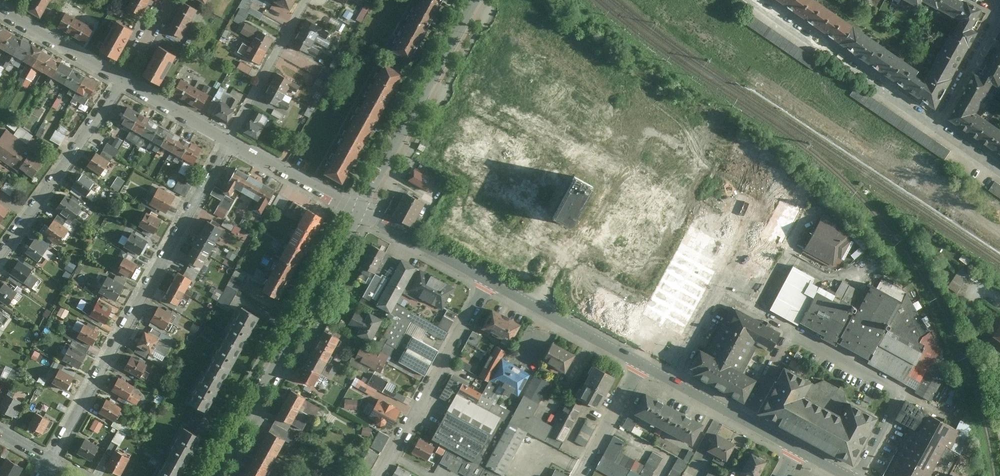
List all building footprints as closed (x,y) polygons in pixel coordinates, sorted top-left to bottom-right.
[(49,1),(47,0),(32,0),(26,12),(39,20),(49,1)] [(143,0),(130,0),(125,9),(140,18),(148,3),(143,0)] [(251,7),(254,0),(244,0),(237,21),(245,24),(249,13),(263,18),(265,13),(251,7)] [(298,0),(269,0),(292,12),(298,0)] [(439,13),(445,0),(419,0),(418,2),(439,13)] [(812,0),(782,0),(781,2),(802,16),(812,0)] [(833,14),(813,0),(812,0),(802,16),(821,30),(833,14)] [(908,3),(917,9),(921,3),(922,0),(909,0),(908,3)] [(938,12),(944,0),(922,0),(921,3),(938,12)] [(966,6),(955,0),(944,0),(938,12),(956,22),(966,6)] [(174,16),(189,24),(197,10),(182,2),(174,16)] [(366,19),(371,4),(366,2),(361,17),(366,19)] [(405,26),(425,37),(439,13),(418,2),(405,26)] [(981,12),(967,3),(966,6),(956,22),(960,24),(971,30),(981,12)] [(117,6),(114,10),(121,16),(124,12),(117,6)] [(812,71),(819,62),(746,11),(739,21),(812,71)] [(57,26),(71,35),(80,21),(66,13),(57,26)] [(841,44),(852,27),(833,14),(821,30),(841,44)] [(181,39),(189,24),(174,16),(166,31),(181,39)] [(306,20),(299,33),(315,41),(318,36),(325,40),(329,33),(306,20)] [(71,35),(86,43),(94,29),(80,21),(71,35)] [(115,63),(133,30),(116,21),(98,53),(115,63)] [(960,24),(952,39),(968,48),(976,33),(971,30),(960,24)] [(269,53),(275,40),(246,25),(242,33),(255,40),(253,45),(269,53)] [(405,26),(391,53),(411,64),(425,37),(405,26)] [(878,45),(852,27),(841,44),(867,61),(878,45)] [(4,29),(0,35),(0,50),(4,52),(14,35),(4,29)] [(315,41),(299,33),(292,45),(316,58),(319,52),(312,47),(315,41)] [(23,40),(14,35),(4,52),(7,53),(0,65),(7,69),(10,64),(23,40)] [(950,38),(943,50),(960,60),(968,48),(952,39),(950,38)] [(33,46),(23,40),(10,64),(14,66),(18,59),(24,63),(33,46)] [(996,51),(990,61),(986,69),(981,79),(992,84),(998,88),(999,85),(999,43),(996,51)] [(262,66),(269,53),(253,45),(251,49),(243,45),(239,54),(262,66)] [(894,56),(878,45),(867,61),(883,73),(894,56)] [(43,51),(33,46),(24,63),(27,65),(20,76),(26,80),(43,51)] [(158,87),(176,55),(158,46),(141,77),(158,87)] [(943,50),(931,72),(948,82),(960,60),(943,50)] [(53,57),(43,51),(26,80),(32,83),(39,72),(43,74),(53,57)] [(194,54),(188,63),(203,74),(210,64),(194,54)] [(919,73),(894,56),(883,73),(909,89),(916,77),(919,73)] [(53,57),(43,74),(48,77),(44,83),(49,86),(62,62),(53,57)] [(242,61),(240,69),(252,73),(254,66),(242,61)] [(75,69),(62,62),(49,86),(53,88),(57,82),(65,86),(75,69)] [(324,93),(339,64),(334,62),(331,68),(325,65),(313,88),(324,93)] [(375,81),(394,91),(404,74),(385,64),(375,81)] [(87,76),(75,69),(65,86),(71,90),(68,95),(75,98),(87,76)] [(916,77),(909,89),(933,105),(948,82),(931,72),(924,83),(916,77)] [(276,74),(270,86),(286,94),(289,89),(296,93),(300,86),(276,74)] [(981,79),(976,75),(960,102),(976,113),(992,84),(981,79)] [(100,83),(87,76),(75,98),(74,100),(86,107),(100,83)] [(195,87),(181,79),(171,97),(185,104),(195,87)] [(375,81),(364,102),(382,112),(394,91),(375,81)] [(286,94),(270,86),(263,98),(287,111),(290,105),(282,101),(286,94)] [(952,151),(855,86),(849,96),(945,161),(952,151)] [(209,95),(195,87),(185,104),(199,112),(209,95)] [(213,117),(225,124),(238,101),(233,98),(228,106),(221,102),(220,105),(213,117)] [(205,113),(213,117),(220,105),(212,100),(205,113)] [(364,102),(350,127),(368,137),(382,112),(364,102)] [(967,134),(980,115),(976,113),(960,102),(954,112),(948,121),(957,128),(967,134)] [(132,128),(141,112),(130,105),(120,121),(132,128)] [(151,118),(141,112),(132,128),(126,137),(136,143),(142,132),(151,118)] [(262,115),(256,112),(242,136),(256,143),(264,127),(257,123),(262,115)] [(982,144),(995,125),(980,115),(967,134),(982,144)] [(151,118),(142,132),(152,138),(161,124),(151,118)] [(171,129),(161,124),(152,138),(162,144),(171,129)] [(999,151),(999,129),(995,125),(982,144),(997,155),(999,151)] [(350,127),(338,149),(356,160),(368,137),(350,127)] [(171,129),(162,144),(172,150),(181,135),(171,129)] [(56,131),(50,141),(60,146),(66,136),(56,131)] [(0,142),(0,159),(18,171),(20,168),(34,178),(43,166),(30,156),(32,153),(23,147),(25,144),(7,132),(0,142)] [(191,142),(181,135),(172,150),(183,156),(191,142)] [(119,136),(114,145),(109,142),(105,149),(116,156),(126,140),(119,136)] [(191,142),(183,156),(182,158),(185,160),(179,171),(188,175),(203,149),(191,142)] [(356,160),(338,149),(325,173),(343,183),(356,160)] [(96,153),(88,165),(101,174),(109,161),(96,153)] [(249,176),(237,169),(225,190),(233,194),(237,187),(242,190),(249,176)] [(249,176),(242,190),(256,197),(266,180),(252,172),(250,176),(249,176)] [(432,182),(412,172),(406,184),(426,194),(432,182)] [(82,173),(72,186),(73,187),(83,194),(86,196),(96,183),(82,173)] [(113,187),(121,191),(127,180),(119,175),(113,187)] [(571,226),(593,186),(575,177),(553,216),(571,226)] [(186,196),(192,185),(181,179),(175,190),(186,196)] [(277,186),(266,180),(256,197),(260,200),(256,207),(263,211),(277,188),(276,187),(277,186)] [(997,180),(989,190),(999,197),(999,182),(997,180)] [(177,195),(160,186),(151,202),(168,211),(177,195)] [(83,194),(73,187),(70,190),(80,198),(83,194)] [(409,229),(424,203),(404,192),(399,201),(394,198),(384,215),(409,229)] [(275,203),(285,209),(291,199),(281,193),(275,203)] [(67,194),(56,209),(60,211),(69,217),(73,220),(84,205),(80,202),(81,200),(73,194),(71,197),(67,194)] [(421,200),(431,206),(434,200),(424,195),(421,200)] [(296,201),(292,209),(303,214),(307,206),(296,201)] [(313,202),(303,220),(321,230),(331,212),(313,202)] [(10,210),(0,203),(0,225),(10,210)] [(163,219),(148,210),(144,218),(139,215),(135,222),(155,233),(163,219)] [(69,217),(60,211),(58,215),(66,221),(69,217)] [(66,221),(58,215),(54,219),(69,229),(74,230),(77,228),(66,221)] [(824,215),(805,251),(835,267),(840,256),(846,259),(856,240),(851,237),(854,231),(824,215)] [(45,232),(44,234),(59,244),(69,229),(54,219),(54,218),(49,225),(46,223),(42,229),(45,232)] [(210,218),(202,231),(218,240),(225,226),(210,218)] [(303,220),(292,238),(311,248),(321,230),(303,220)] [(133,230),(125,245),(141,253),(149,238),(133,230)] [(875,244),(863,230),(855,236),(863,246),(854,254),(857,259),(875,244)] [(202,231),(194,246),(209,254),(218,240),(202,231)] [(292,238),(282,256),(301,266),(311,248),(292,238)] [(562,251),(566,242),(558,238),(554,247),(562,251)] [(35,239),(26,252),(39,261),(47,248),(35,239)] [(387,251),(372,243),(358,269),(369,275),(372,270),(376,272),(387,251)] [(194,246),(186,259),(201,268),(209,254),(194,246)] [(393,255),(387,251),(376,272),(361,300),(390,314),(392,311),(397,302),(402,292),(416,266),(402,258),(392,277),(384,273),(393,255)] [(125,256),(117,271),(130,277),(138,263),(125,256)] [(282,256),(272,274),(291,284),(301,266),(282,256)] [(21,259),(11,272),(12,273),(24,281),(32,287),(39,277),(31,271),(35,265),(25,259),(24,261),(21,259)] [(815,277),(793,265),(771,305),(824,335),(823,337),(837,345),(838,341),(870,359),(867,363),(916,389),(915,393),(931,401),(949,370),(934,362),(940,349),(906,292),(907,286),(891,269),(885,279),(882,277),(877,286),(868,281),(855,304),(812,281),(815,277)] [(456,286),(416,266),(402,292),(420,301),(422,297),(444,308),(456,286)] [(948,287),(958,294),(971,275),(961,268),(948,287)] [(172,283),(192,294),(194,290),(188,287),(194,276),(180,269),(172,283)] [(236,269),(228,285),(238,290),(246,275),(236,269)] [(24,281),(12,273),(9,278),(20,286),(24,281)] [(272,274),(262,292),(280,302),(291,284),(272,274)] [(109,275),(100,290),(117,300),(126,284),(115,278),(109,275)] [(115,278),(126,284),(128,281),(117,275),(115,278)] [(580,308),(590,288),(576,281),(566,301),(580,308)] [(0,289),(0,299),(8,305),(18,291),(4,282),(0,289)] [(172,283),(164,298),(177,305),(184,295),(189,298),(192,294),(172,283)] [(220,301),(230,306),(238,290),(228,285),(220,301)] [(89,300),(83,310),(94,316),(105,322),(113,308),(99,301),(97,305),(89,300)] [(449,330),(440,325),(397,302),(392,311),(427,331),(443,340),(449,330)] [(692,373),(743,401),(756,377),(743,371),(754,351),(764,356),(768,349),(770,350),(782,330),(732,306),(707,351),(699,348),(689,366),(694,369),(692,373)] [(160,307),(152,320),(165,327),(166,328),(174,314),(160,307)] [(225,338),(245,348),(261,318),(242,308),(225,338)] [(522,323),(494,308),(484,327),(512,342),(522,323)] [(5,324),(10,317),(0,310),(0,321),(5,324)] [(372,340),(384,318),(370,311),(367,315),(357,310),(349,324),(359,329),(357,333),(372,340)] [(425,374),(438,349),(422,340),(427,331),(392,311),(390,314),(394,317),(383,335),(389,338),(384,347),(381,351),(425,374)] [(105,322),(94,316),(92,320),(103,326),(105,322)] [(449,330),(454,321),(445,316),(440,325),(449,330)] [(165,327),(152,320),(150,325),(163,332),(165,327)] [(92,343),(93,344),(100,331),(95,328),(96,326),(89,322),(88,324),(86,323),(79,335),(79,336),(92,343)] [(73,340),(89,349),(92,343),(79,336),(79,335),(68,329),(64,335),(73,340)] [(173,344),(147,329),(138,344),(139,344),(151,351),(152,352),(154,348),(166,355),(173,344)] [(339,338),(324,329),(311,351),(327,360),(339,338)] [(472,355),(483,336),(473,331),(463,350),(472,355)] [(384,347),(389,338),(383,335),(379,344),(384,347)] [(207,369),(227,381),(245,348),(225,338),(207,369)] [(73,340),(71,345),(87,353),(89,349),(73,340)] [(576,353),(555,341),(544,359),(566,372),(576,353)] [(151,351),(139,344),(135,351),(147,358),(151,351)] [(74,365),(80,368),(87,353),(71,345),(63,359),(68,362),(68,364),(73,366),(74,365)] [(387,359),(362,345),(355,358),(380,372),(387,359)] [(494,374),(504,358),(507,351),(498,346),(484,369),(494,374)] [(321,372),(327,360),(311,351),(304,364),(321,372)] [(132,355),(124,368),(140,377),(147,364),(132,355)] [(504,392),(510,396),(512,391),(519,395),(530,373),(504,358),(494,374),(483,392),(477,403),(502,416),(511,421),(516,412),(492,399),(501,384),(507,388),(504,392)] [(326,376),(321,372),(304,364),(298,375),(316,384),(317,382),(325,387),(328,380),(326,376)] [(601,408),(618,376),(596,364),(579,396),(601,408)] [(815,383),(783,364),(756,411),(851,464),(878,417),(847,400),(845,391),(824,380),(815,383)] [(52,382),(67,390),(75,376),(60,368),(52,382)] [(207,369),(189,402),(209,413),(227,381),(207,369)] [(389,381),(375,373),(369,383),(384,391),(389,381)] [(120,377),(113,389),(113,390),(128,398),(137,404),(142,395),(133,390),(135,386),(126,380),(128,378),(123,375),(121,378),(120,377)] [(527,430),(535,416),(551,384),(536,375),(516,412),(511,421),(527,430)] [(458,393),(464,382),(452,377),(447,386),(458,393)] [(483,392),(464,382),(458,393),(477,403),(483,392)] [(945,383),(939,392),(949,398),(955,388),(945,383)] [(452,403),(458,393),(447,386),(440,397),(452,403)] [(128,398),(113,390),(110,394),(125,403),(128,398)] [(306,397),(290,390),(284,401),(310,414),(315,417),(321,407),(305,399),(306,397)] [(13,416),(19,407),(22,402),(7,393),(0,405),(0,411),(6,414),(7,413),(13,416)] [(442,420),(487,444),(502,416),(477,403),(458,393),(452,403),(442,420)] [(673,411),(643,394),(632,415),(662,432),(673,411)] [(108,398),(100,412),(115,421),(123,407),(108,398)] [(401,409),(379,398),(369,416),(391,428),(401,409)] [(561,448),(584,406),(569,398),(554,426),(546,440),(561,448)] [(347,408),(360,409),(360,399),(347,399),(347,408)] [(302,429),(310,414),(284,401),(277,415),(278,416),(292,423),(302,429)] [(895,419),(911,426),(919,430),(929,414),(904,402),(895,419)] [(19,407),(13,416),(18,419),(23,409),(19,407)] [(206,413),(194,407),(185,424),(198,430),(206,413)] [(703,428),(673,411),(662,432),(691,448),(703,428)] [(43,433),(51,420),(37,413),(30,426),(43,433)] [(948,446),(952,448),(962,430),(929,414),(919,430),(911,426),(884,475),(931,475),(948,446)] [(292,423),(278,416),(274,423),(288,430),(292,423)] [(546,440),(554,426),(535,416),(527,430),(546,440)] [(638,422),(629,417),(624,427),(633,431),(638,422)] [(96,419),(92,429),(101,433),(105,422),(96,419)] [(585,447),(597,424),(588,419),(576,441),(585,447)] [(433,439),(450,447),(477,462),(487,444),(442,420),(433,439)] [(504,474),(527,430),(511,421),(487,466),(504,474)] [(288,430),(274,423),(270,430),(285,439),(294,443),(298,436),(288,430)] [(185,426),(166,460),(184,469),(203,436),(185,426)] [(285,439),(270,430),(268,430),(262,441),(279,450),(285,439)] [(382,451),(390,437),(380,431),(372,445),(382,451)] [(739,443),(720,433),(710,450),(718,455),(715,460),(725,465),(727,460),(729,460),(739,443)] [(615,436),(597,469),(611,475),(628,475),(632,470),(641,475),(640,475),(654,475),(664,458),(653,453),(646,466),(621,452),(627,442),(615,436)] [(435,447),(420,438),(412,452),(428,461),(435,447)] [(77,453),(91,461),(99,446),(85,439),(77,453)] [(269,467),(279,450),(262,441),(253,458),(269,467)] [(487,466),(477,462),(450,447),(441,463),(466,475),(481,475),(487,466)] [(121,474),(130,457),(116,449),(107,467),(108,467),(107,469),(114,473),(115,471),(121,474)] [(371,471),(380,454),(370,449),(361,466),(371,471)] [(691,462),(695,452),(690,450),(684,459),(691,462)] [(770,460),(754,452),(744,471),(753,475),(761,475),(770,460)] [(684,459),(680,457),(669,475),(683,475),(691,462),(684,459)] [(269,467),(253,458),(246,470),(256,475),(265,475),(269,467)] [(23,468),(6,459),(0,469),(0,475),(18,475),(23,468)] [(184,469),(166,460),(157,475),(181,475),(184,469)] [(399,466),(393,475),(405,475),(408,471),(399,466)] [(504,474),(487,466),(481,475),(508,475),(504,474)]
